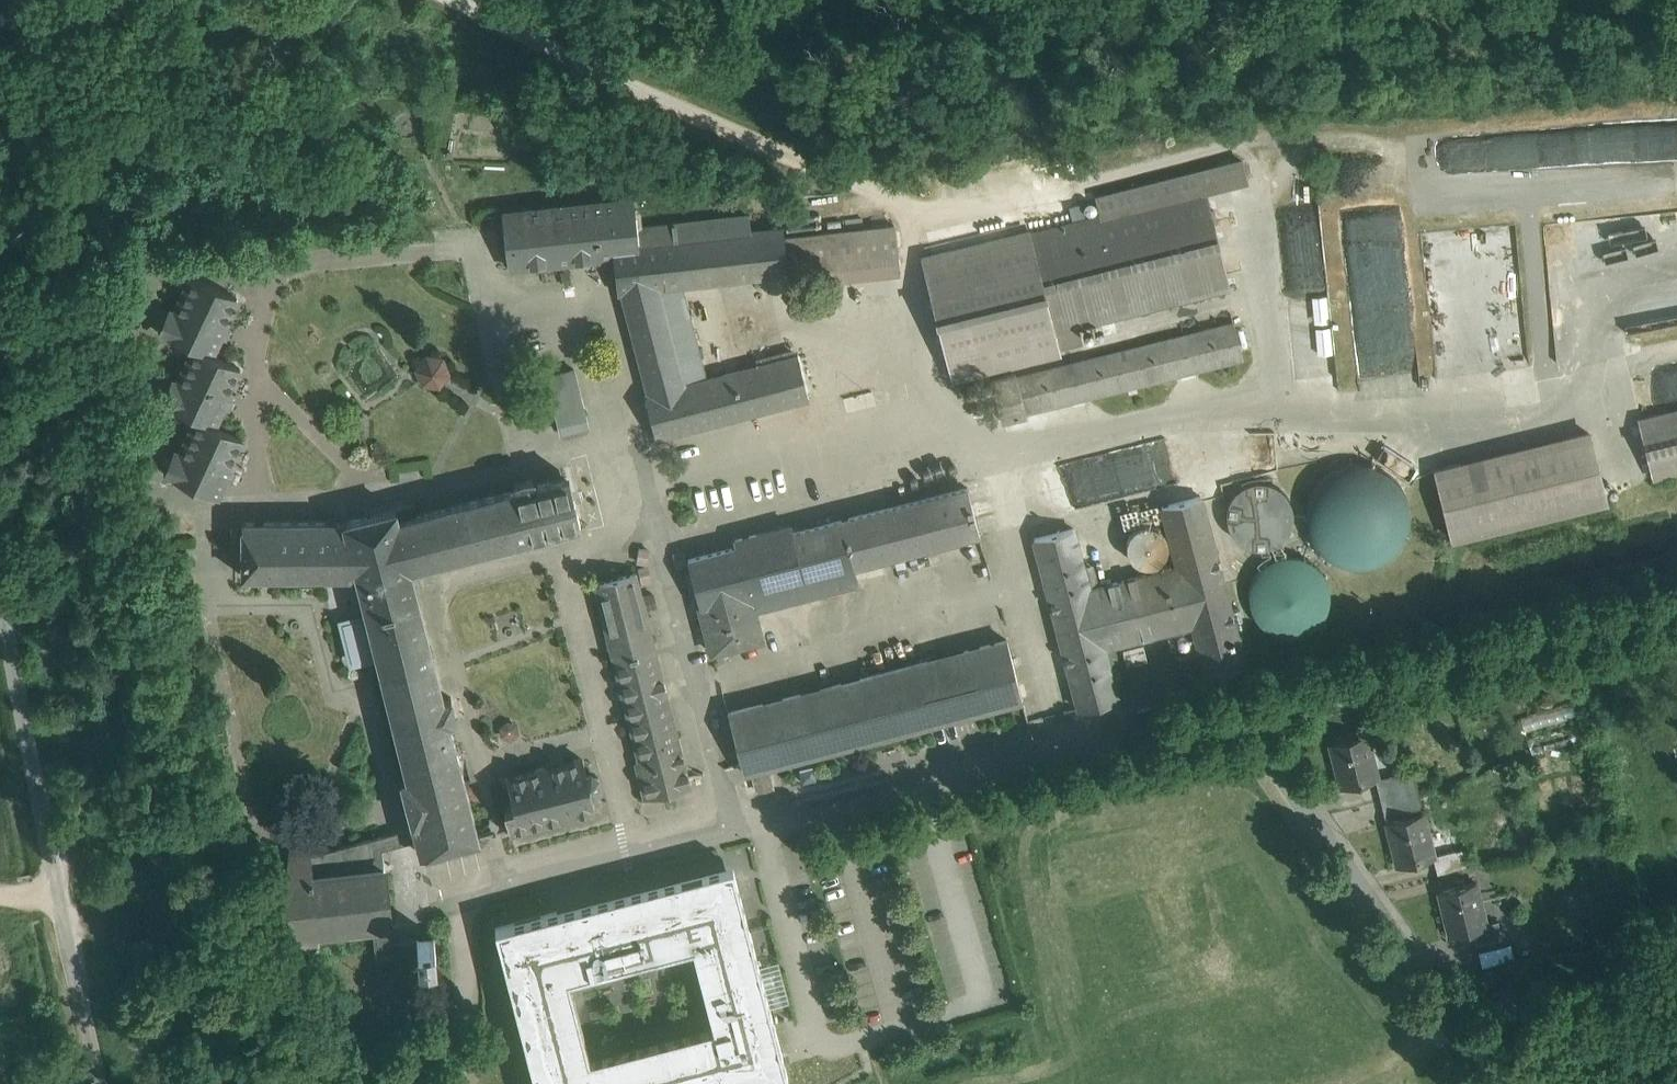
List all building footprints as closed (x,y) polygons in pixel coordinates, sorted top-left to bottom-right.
[(1019,321),(1031,372),(1062,364),(1053,330),(1029,233),(1203,189),(1203,185),(1247,173),(1240,143),(1091,181),(1096,201),(926,244),(962,385),(992,378),(980,330),(966,271),(1004,261),(1019,321)] [(1029,233),(1053,330),(1228,286),(1203,189),(1029,233)] [(634,200),(503,214),(509,267),(614,256),(613,246),(638,243),(637,229),(634,200)] [(749,216),(637,229),(638,243),(677,239),(729,233),(751,231),(749,216)] [(921,222),(894,225),(897,260),(925,257),(921,222)] [(894,225),(784,237),(787,272),(897,260),(894,225)] [(751,231),(729,233),(733,278),(787,272),(784,237),(782,228),(751,231)] [(729,233),(677,239),(682,283),(733,278),(729,233)] [(638,243),(613,246),(614,256),(617,291),(625,290),(675,284),(682,283),(677,239),(638,243)] [(966,271),(980,330),(1019,321),(1004,261),(966,271)] [(237,297),(193,276),(175,313),(168,309),(158,328),(196,347),(210,353),(219,334),(223,336),(226,329),(222,327),(237,297)] [(675,284),(625,290),(652,393),(684,384),(678,360),(663,302),(679,298),(675,284)] [(679,298),(663,302),(678,360),(695,356),(680,298),(679,298)] [(980,330),(992,378),(1016,372),(1017,376),(1031,372),(1019,321),(980,330)] [(1016,372),(992,378),(1002,419),(1026,414),(1026,412),(1242,357),(1232,322),(1062,364),(1031,372),(1017,376),(1016,372)] [(210,353),(196,347),(178,383),(171,379),(161,399),(199,417),(213,423),(222,404),(226,406),(229,399),(225,397),(240,367),(210,353)] [(652,393),(645,395),(656,437),(809,397),(798,355),(652,393)] [(436,356),(421,370),(423,384),(441,392),(456,380),(454,363),(436,356)] [(574,369),(536,379),(543,405),(553,403),(556,417),(585,409),(574,369)] [(585,409),(556,417),(560,432),(588,424),(585,409)] [(1639,420),(1653,476),(1676,470),(1676,411),(1639,420)] [(199,417),(181,454),(173,450),(164,470),(215,494),(224,475),(228,477),(232,470),(228,468),(242,438),(213,423),(199,417)] [(1588,432),(1435,470),(1451,538),(1605,501),(1588,432)] [(1352,464),(1346,465),(1341,467),(1335,470),(1330,473),(1325,477),(1321,481),(1317,486),(1314,491),(1311,497),(1310,503),(1309,508),(1308,515),(1309,521),(1310,527),(1311,532),(1314,538),(1317,543),(1321,548),(1325,552),(1330,556),(1335,559),(1340,562),(1346,564),(1352,565),(1358,566),(1364,565),(1370,565),(1376,563),(1382,560),(1387,557),(1392,554),(1397,549),(1401,545),(1404,539),(1407,534),(1409,528),(1410,522),(1410,515),(1410,509),(1409,503),(1407,497),(1405,491),(1401,486),(1398,481),(1393,477),(1388,473),(1383,470),(1377,467),(1371,465),(1365,464),(1359,464),(1352,464)] [(443,698),(410,567),(581,524),(569,476),(533,485),(533,479),(523,481),(513,484),(516,489),(417,514),(414,503),(393,508),(394,508),(344,520),(242,520),(242,573),(357,573),(367,614),(343,620),(352,658),(377,652),(408,777),(402,778),(414,826),(417,836),(421,851),(432,849),(432,851),(458,844),(457,842),(478,837),(449,720),(456,718),(452,703),(453,703),(451,696),(443,698)] [(1241,542),(1251,546),(1262,548),(1272,546),(1282,541),(1289,533),(1293,523),(1295,512),(1292,502),(1287,492),(1279,485),(1268,481),(1257,480),(1245,483),(1236,490),(1229,500),(1227,511),(1228,523),(1233,534),(1241,542)] [(792,525),(735,539),(737,546),(688,559),(700,605),(749,592),(753,609),(754,609),(858,582),(853,565),(979,533),(967,487),(793,532),(792,525)] [(1245,667),(1200,495),(1161,505),(1193,624),(1206,676),(1245,667)] [(1151,525),(1147,524),(1142,525),(1139,525),(1136,527),(1133,530),(1130,532),(1128,535),(1127,538),(1126,541),(1126,543),(1125,546),(1126,549),(1127,553),(1128,556),(1131,559),(1133,561),(1135,563),(1138,565),(1141,566),(1146,567),(1151,566),(1156,565),(1160,562),(1162,560),(1165,557),(1167,553),(1168,549),(1168,546),(1168,542),(1167,540),(1167,538),(1165,534),(1162,531),(1161,529),(1158,528),(1155,526),(1151,525)] [(1089,588),(1073,528),(1034,538),(1079,709),(1118,699),(1104,647),(1089,588)] [(1277,556),(1265,563),(1256,573),(1250,585),(1249,598),(1253,611),(1260,622),(1270,630),(1283,635),(1296,635),(1309,631),(1319,623),(1327,612),(1331,599),(1330,586),(1325,573),(1316,563),(1304,556),(1290,554),(1277,556)] [(1177,565),(1089,588),(1104,647),(1193,624),(1177,565)] [(690,785),(636,572),(593,583),(638,761),(637,761),(645,797),(690,785)] [(749,592),(700,605),(712,652),(762,639),(754,609),(753,609),(749,592)] [(1007,639),(728,711),(744,771),(1022,699),(1007,639)] [(1580,704),(1560,709),(1565,732),(1585,728),(1580,704)] [(1366,733),(1330,743),(1341,787),(1378,778),(1366,733)] [(582,758),(507,777),(514,806),(504,808),(510,829),(595,808),(591,793),(596,792),(600,785),(598,776),(591,771),(586,772),(582,758)] [(1403,778),(1377,785),(1381,800),(1406,793),(1403,778)] [(1406,793),(1381,800),(1385,815),(1410,808),(1406,793)] [(1423,812),(1387,821),(1397,866),(1433,857),(1434,857),(1434,854),(1423,812)] [(381,833),(310,851),(309,843),(291,844),(287,858),(286,868),(285,877),(284,890),(285,902),(286,908),(287,915),(289,923),(293,936),(317,934),(317,928),(372,923),(376,957),(436,951),(434,933),(417,934),(417,936),(390,939),(389,921),(382,846),(384,846),(383,844),(417,836),(414,826),(381,835),(381,833)] [(1455,849),(1434,854),(1434,857),(1433,857),(1437,872),(1466,865),(1461,848),(1455,850),(1455,849)] [(537,1083),(755,1083),(788,1075),(733,865),(495,926),(537,1083)] [(1475,881),(1438,890),(1450,935),(1473,929),(1486,926),(1486,922),(1475,881)] [(1498,920),(1486,922),(1486,926),(1473,929),(1476,943),(1502,937),(1498,920)] [(1481,963),(1513,954),(1509,940),(1477,948),(1481,963)] [(769,1003),(787,998),(779,960),(760,964),(769,1003)] [(444,963),(425,965),(428,985),(446,983),(444,963)]
